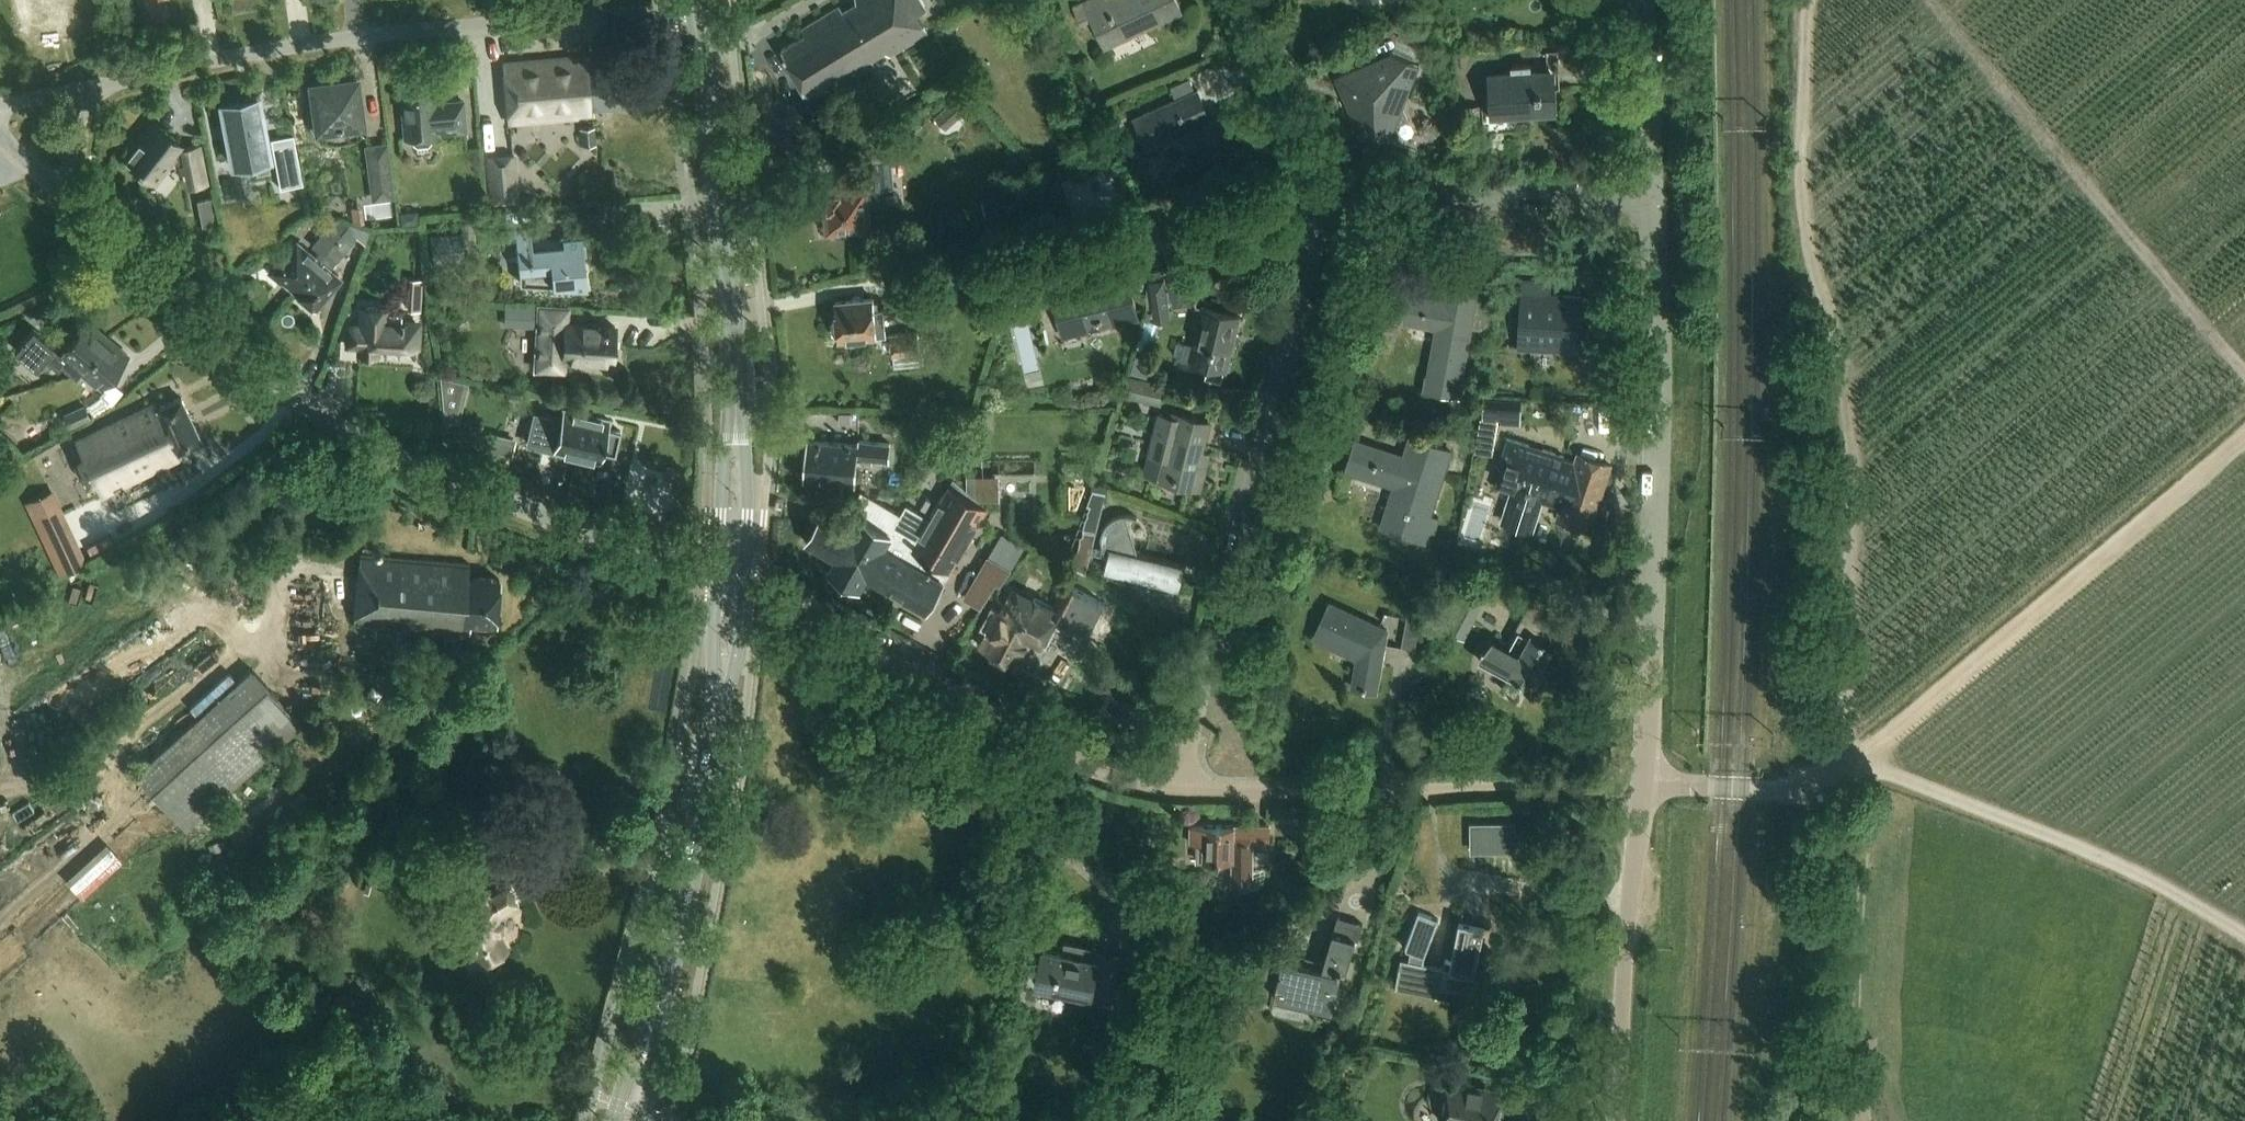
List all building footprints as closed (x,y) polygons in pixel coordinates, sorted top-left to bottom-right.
[(875,65),(874,60),(886,53),(890,56),(928,33),(916,13),(923,8),(924,5),(922,0),(851,0),(801,29),(805,36),(782,50),(808,94),(832,80),(836,88),(875,65)] [(1106,48),(1183,11),(1178,0),(1120,0),(1114,3),(1112,0),(1088,0),(1084,2),(1073,7),(1082,25),(1093,20),(1106,48)] [(1423,18),(1417,33),(1426,36),(1432,21),(1423,18)] [(1374,60),(1336,76),(1362,139),(1377,133),(1379,138),(1390,138),(1395,125),(1409,120),(1403,106),(1420,65),(1392,53),(1387,65),(1377,69),(1374,60)] [(566,58),(502,63),(508,123),(593,115),(592,108),(629,104),(625,62),(590,65),(590,58),(566,60),(566,58)] [(1520,70),(1489,72),(1492,116),(1559,112),(1556,68),(1539,69),(1538,64),(1520,65),(1520,70)] [(319,128),(321,139),(331,142),(341,141),(352,139),(361,133),(359,123),(361,122),(356,78),(311,84),(314,109),(309,110),(309,120),(311,129),(319,128)] [(412,137),(413,144),(430,143),(429,135),(438,134),(438,132),(464,130),(462,101),(435,103),(433,81),(398,84),(403,138),(412,137)] [(958,83),(944,90),(949,99),(963,92),(958,83)] [(1198,89),(1134,118),(1148,148),(1183,132),(1197,164),(1245,142),(1231,112),(1213,120),(1198,89)] [(241,95),(242,99),(222,103),(234,165),(254,161),(256,174),(270,171),(268,158),(257,96),(256,96),(255,92),(241,95)] [(953,100),(944,109),(956,121),(965,113),(953,100)] [(129,144),(126,147),(124,152),(125,156),(124,157),(152,179),(170,156),(180,165),(186,163),(189,181),(206,178),(199,144),(183,147),(179,145),(181,143),(153,121),(138,141),(133,141),(129,144)] [(597,146),(596,129),(581,129),(582,147),(597,146)] [(303,182),(294,137),(270,142),(279,187),(303,182)] [(390,195),(383,146),(368,149),(374,197),(390,195)] [(520,201),(515,156),(486,159),(491,204),(520,201)] [(868,214),(883,212),(880,178),(892,177),(890,157),(850,161),(852,181),(857,180),(858,188),(823,191),(823,195),(820,195),(822,211),(824,210),(826,231),(837,230),(838,236),(857,234),(856,228),(869,227),(868,214)] [(214,225),(209,200),(198,202),(203,227),(214,225)] [(418,210),(400,212),(401,225),(419,223),(418,210)] [(337,218),(330,226),(339,233),(344,228),(347,224),(337,218)] [(282,281),(293,290),(339,233),(330,226),(322,236),(321,234),(310,247),(317,252),(313,257),(296,242),(277,265),(273,265),(271,267),(271,276),(278,281),(282,281)] [(518,271),(520,271),(521,282),(585,287),(581,234),(531,239),(529,226),(506,228),(507,242),(515,242),(518,271)] [(329,270),(356,238),(344,228),(339,233),(293,290),(315,308),(339,278),(329,270)] [(466,233),(430,236),(432,264),(468,261),(466,233)] [(1054,268),(1029,274),(1034,295),(1052,291),(1060,328),(1136,311),(1127,272),(1113,276),(1109,262),(1056,274),(1054,268)] [(1148,277),(1154,320),(1171,317),(1165,274),(1148,277)] [(412,278),(411,310),(421,311),(423,279),(412,278)] [(1194,281),(1170,285),(1172,301),(1196,298),(1194,281)] [(1522,281),(1519,347),(1578,350),(1579,343),(1581,343),(1582,338),(1579,338),(1581,297),(1551,295),(1551,282),(1522,281)] [(1440,298),(1407,291),(1401,323),(1435,329),(1425,388),(1461,395),(1480,293),(1443,286),(1440,298)] [(1028,297),(1013,300),(1030,373),(1045,369),(1028,297)] [(839,340),(877,337),(887,336),(885,309),(874,310),(874,299),(836,302),(837,317),(832,317),(833,336),(839,336),(839,340)] [(534,370),(565,372),(566,356),(611,359),(613,326),(559,323),(560,307),(538,306),(534,370)] [(1186,342),(1182,358),(1208,365),(1205,377),(1223,381),(1226,369),(1229,370),(1243,317),(1203,307),(1193,344),(1186,342)] [(347,327),(346,346),(359,347),(358,354),(376,355),(377,345),(412,347),(412,344),(417,345),(418,330),(414,329),(414,323),(400,322),(401,313),(387,312),(387,310),(361,308),(359,328),(347,327)] [(536,311),(512,309),(511,330),(535,331),(536,311)] [(77,373),(81,368),(109,336),(89,319),(63,350),(35,326),(16,348),(38,367),(48,355),(59,365),(63,361),(77,373)] [(919,333),(893,335),(895,356),(921,354),(919,333)] [(129,354),(109,336),(81,368),(102,385),(129,354)] [(1170,386),(1133,375),(1127,394),(1164,405),(1170,386)] [(156,404),(81,441),(107,493),(181,457),(178,452),(202,441),(181,397),(158,408),(156,404)] [(1520,422),(1521,400),(1486,398),(1484,418),(1481,417),(1476,451),(1492,453),(1497,421),(1520,422)] [(88,407),(68,416),(74,431),(94,422),(88,407)] [(559,408),(556,421),(533,415),(527,441),(554,448),(553,450),(598,461),(600,452),(613,456),(619,432),(606,429),(608,420),(559,408)] [(1172,413),(1171,415),(1161,413),(1145,475),(1199,489),(1208,455),(1200,453),(1208,422),(1172,413)] [(1403,456),(1356,441),(1346,470),(1394,486),(1380,528),(1430,544),(1438,517),(1429,514),(1450,451),(1410,437),(1403,456)] [(1504,461),(1496,486),(1513,492),(1509,503),(1504,520),(1531,529),(1536,512),(1540,501),(1561,507),(1558,517),(1590,528),(1611,466),(1578,455),(1575,463),(1564,459),(1565,456),(1508,438),(1501,460),(1504,461)] [(857,463),(871,465),(886,466),(886,460),(888,460),(890,443),(859,440),(859,444),(809,440),(805,479),(855,484),(857,463)] [(192,477),(186,464),(173,470),(179,483),(192,477)] [(955,480),(931,521),(908,508),(903,516),(862,493),(844,524),(824,512),(808,541),(837,558),(829,571),(860,589),(867,576),(926,610),(986,507),(955,480)] [(1090,513),(1087,522),(1085,534),(1096,537),(1108,491),(1096,487),(1090,504),(1093,505),(1090,513)] [(57,576),(86,562),(52,490),(47,492),(29,501),(23,504),(57,576)] [(1115,561),(1111,577),(1142,585),(1142,586),(1142,587),(1142,589),(1143,591),(1144,593),(1146,593),(1148,594),(1151,593),(1154,592),(1155,591),(1156,589),(1173,593),(1180,564),(1138,554),(1126,515),(1121,515),(1113,518),(1107,524),(1103,531),(1102,537),(1103,545),(1107,554),(1115,561)] [(89,539),(91,551),(112,546),(110,535),(89,539)] [(470,563),(361,554),(355,625),(445,632),(442,665),(459,667),(462,635),(470,635),(471,622),(496,624),(500,579),(468,577),(470,563)] [(1011,569),(988,556),(964,598),(980,607),(996,583),(1000,585),(1011,569)] [(988,631),(981,646),(1000,656),(999,659),(1000,660),(1001,662),(1003,664),(1006,665),(1009,666),(1011,665),(1013,662),(1023,667),(1030,655),(1019,649),(1028,634),(1034,637),(1041,624),(1046,627),(1052,616),(1085,633),(1101,601),(1064,581),(1050,607),(1033,597),(1030,602),(1010,591),(998,613),(995,611),(992,615),(991,615),(983,628),(988,631)] [(1467,639),(1475,624),(1492,592),(1473,581),(1455,614),(1447,629),(1467,639)] [(1494,637),(1480,651),(1478,658),(1534,688),(1543,672),(1540,670),(1554,645),(1545,640),(1557,618),(1561,618),(1564,599),(1535,595),(1509,645),(1494,637)] [(1386,630),(1329,603),(1312,638),(1356,658),(1351,687),(1375,691),(1386,630)] [(1418,648),(1423,618),(1407,615),(1402,646),(1418,648)] [(250,674),(138,777),(186,832),(300,728),(250,674)] [(1191,825),(1190,843),(1197,843),(1196,860),(1232,861),(1232,888),(1252,888),(1252,850),(1269,850),(1269,826),(1191,825)] [(62,879),(79,896),(120,858),(103,840),(62,879)] [(472,892),(464,911),(459,932),(480,966),(509,948),(500,934),(505,914),(521,905),(503,875),(472,892)] [(1450,961),(1445,960),(1440,969),(1421,965),(1423,955),(1438,922),(1418,913),(1404,947),(1410,950),(1407,962),(1400,961),(1394,988),(1474,1006),(1482,970),(1475,968),(1484,926),(1459,921),(1450,961)] [(1323,970),(1281,960),(1273,997),(1332,1011),(1340,973),(1338,972),(1339,967),(1345,969),(1359,922),(1337,915),(1324,961),(1323,962),(1325,963),(1323,969),(1323,970)] [(1042,948),(1035,983),(1058,988),(1059,981),(1078,985),(1076,995),(1112,1003),(1122,952),(1074,942),(1073,944),(1074,944),(1072,954),(1042,948)] [(1467,1015),(1458,1053),(1479,1057),(1487,1019),(1467,1015)] [(1449,1083),(1443,1119),(1453,1120),(1496,1120),(1501,1091),(1449,1083)]
